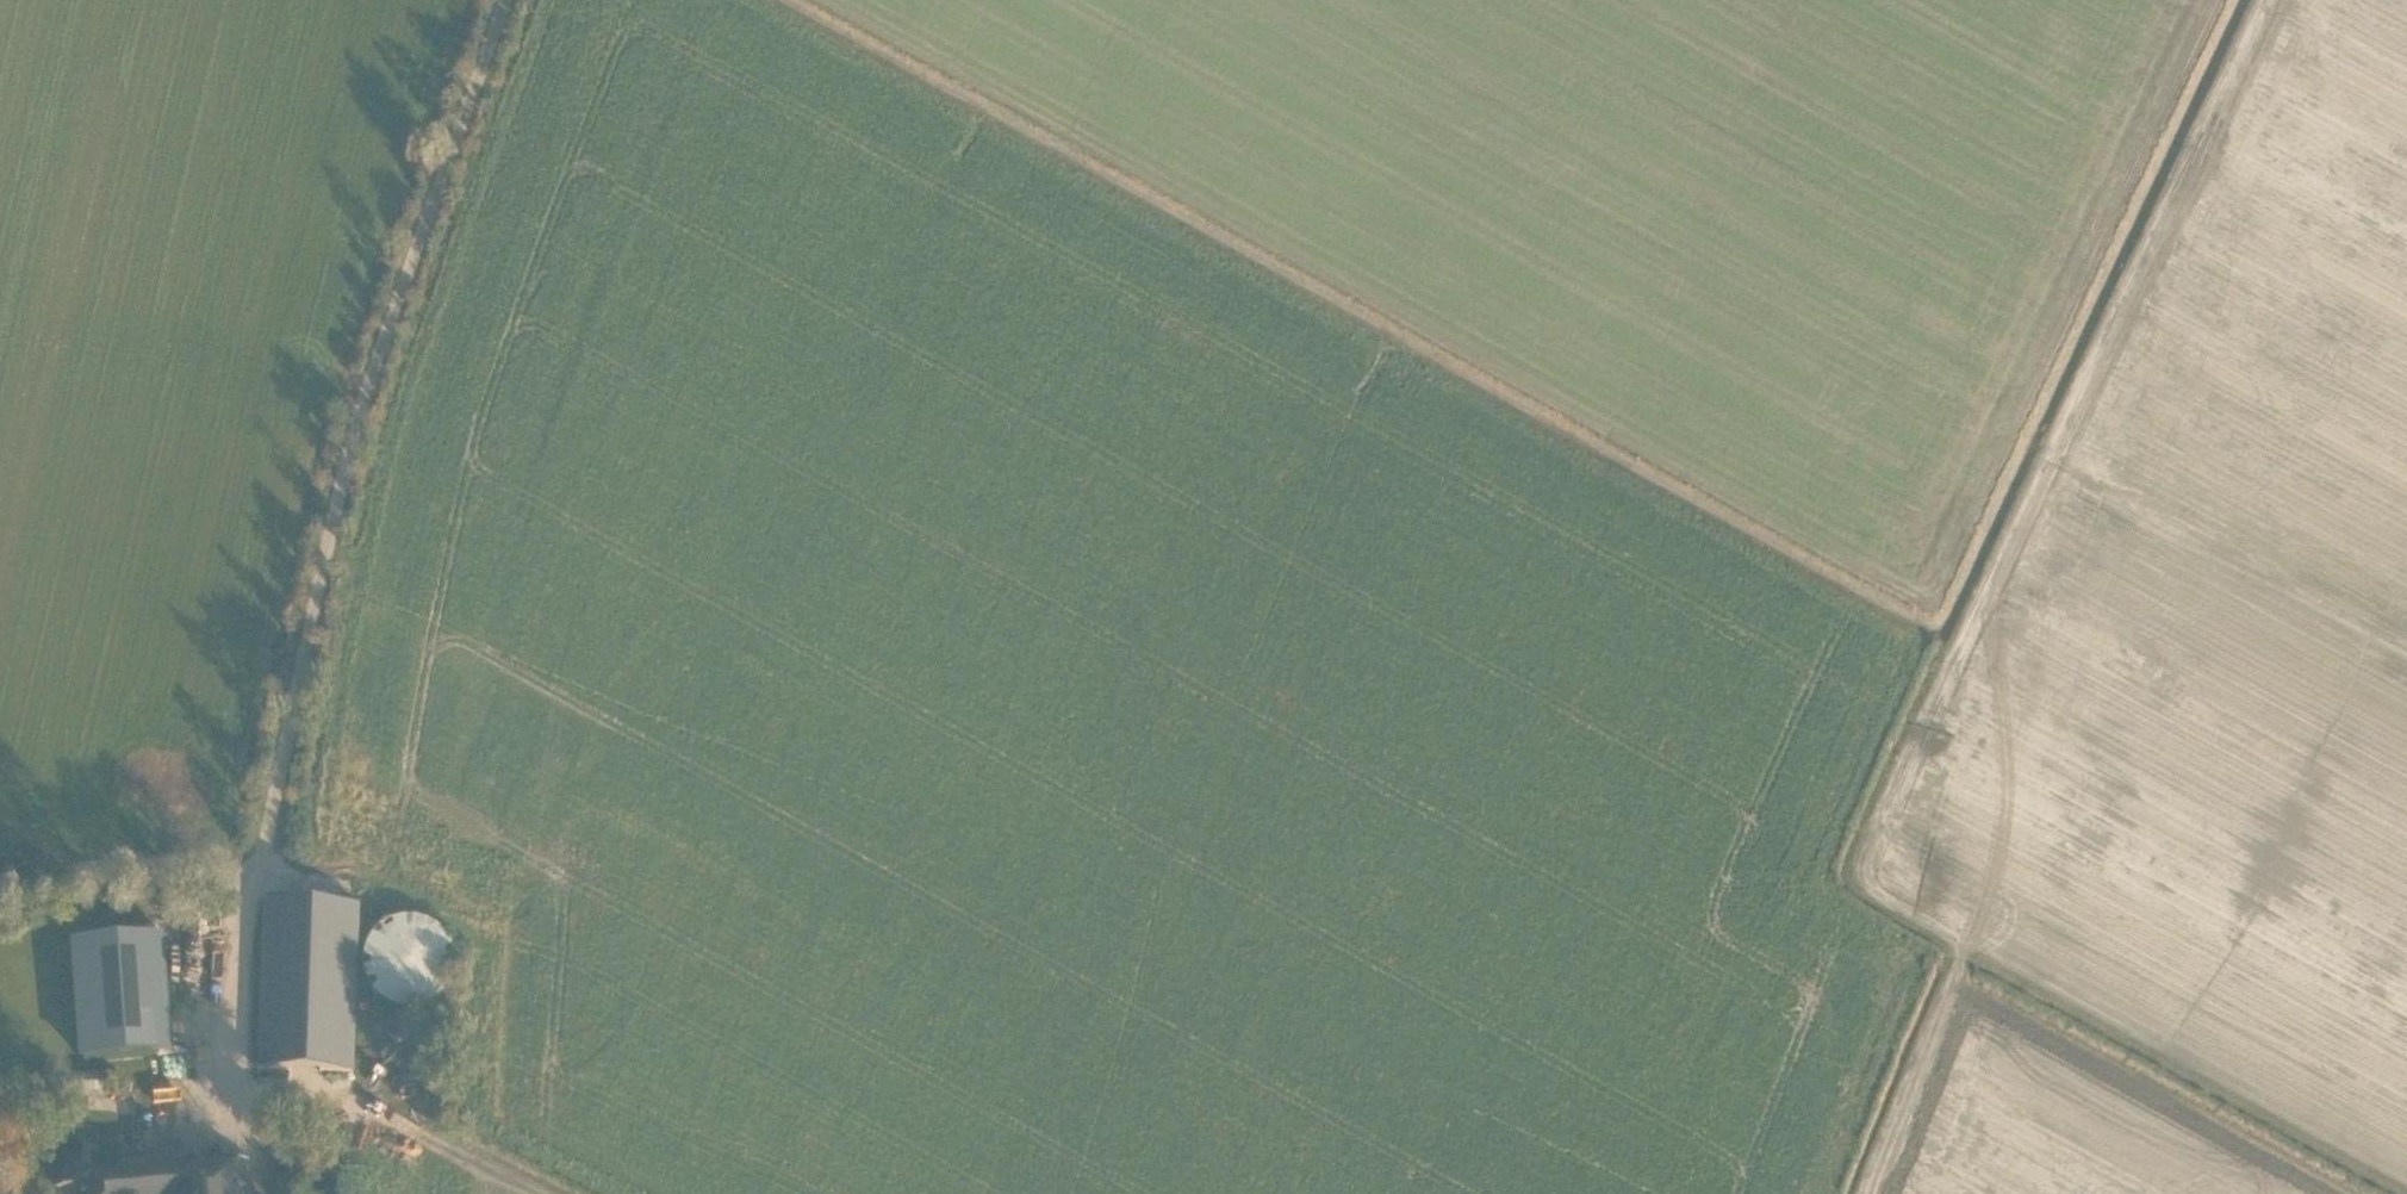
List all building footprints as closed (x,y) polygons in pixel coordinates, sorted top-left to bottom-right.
[(354,1073),(360,905),(265,902),(258,1080),(287,1081),(287,1071),(354,1073)] [(452,1007),(458,932),(415,928),(413,952),(390,950),(385,1002),(452,1007)] [(156,1057),(153,1018),(82,1023),(84,1062),(156,1057)] [(184,1057),(152,1058),(153,1077),(185,1076),(184,1057)] [(250,1163),(250,1160),(80,1179),(81,1183),(82,1193),(253,1193),(250,1163)]
